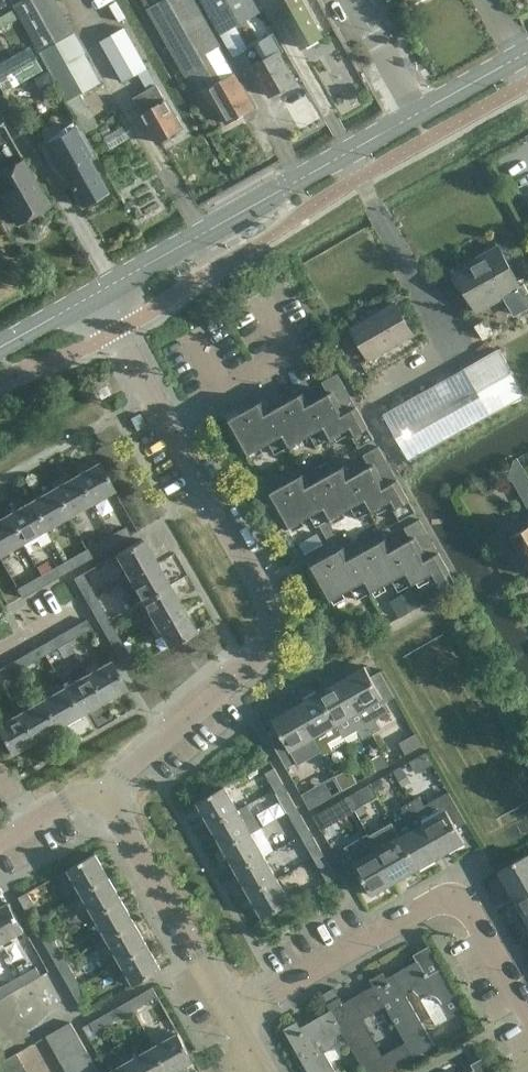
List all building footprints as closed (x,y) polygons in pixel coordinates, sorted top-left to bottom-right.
[(71,33),(53,0),(21,0),(13,5),(40,51),(71,33)] [(232,73),(221,80),(206,54),(220,46),(193,0),(164,0),(148,9),(186,77),(192,74),(203,93),(206,92),(214,105),(218,103),(230,123),(253,110),(232,73)] [(254,0),(202,0),(221,33),(260,11),(254,0)] [(322,36),(302,0),(285,0),(276,4),(301,47),(322,36)] [(123,82),(148,68),(125,28),(100,41),(123,82)] [(71,33),(40,51),(67,100),(99,82),(71,33)] [(270,96),(275,93),(277,95),(287,89),(286,87),(295,82),(279,52),(282,50),(273,34),(245,50),(253,65),(252,65),(270,96)] [(44,70),(30,46),(0,63),(0,85),(4,93),(44,70)] [(49,70),(35,78),(43,92),(56,84),(49,70)] [(171,137),(172,135),(182,129),(157,84),(133,97),(157,143),(163,139),(166,140),(171,137)] [(76,142),(53,154),(81,205),(105,192),(76,142)] [(48,205),(23,160),(0,173),(0,194),(17,223),(48,205)] [(477,313),(522,289),(498,246),(453,271),(477,313)] [(369,361),(414,335),(395,302),(351,328),(369,361)] [(410,461),(526,395),(499,348),(384,414),(410,461)] [(226,421),(246,456),(269,442),(275,454),(311,433),(318,445),(347,428),(359,447),(374,438),(337,373),(320,383),(327,394),(302,409),(295,397),(268,413),(261,417),(254,405),(226,421)] [(295,478),(291,480),(267,494),(287,528),(311,515),(318,526),(351,507),(357,519),(388,501),(399,520),(416,511),(409,500),(399,482),(378,446),(362,455),(369,466),(343,481),(336,469),(302,489),(295,478)] [(511,462),(513,481),(525,503),(527,501),(527,476),(518,458),(511,462)] [(75,476),(91,504),(114,491),(98,462),(75,476)] [(52,489),(68,517),(91,504),(75,476),(52,489)] [(29,502),(45,530),(68,517),(52,489),(29,502)] [(34,536),(40,547),(51,541),(29,502),(6,515),(22,543),(34,536)] [(18,559),(28,554),(6,515),(0,518),(0,555),(11,549),(18,559)] [(337,550),(332,553),(308,567),(328,601),(352,587),(359,599),(392,580),(399,591),(430,573),(441,594),(457,585),(450,573),(436,547),(420,519),(404,528),(410,539),(385,554),(378,542),(344,562),(337,550)] [(508,532),(512,539),(508,541),(515,555),(520,552),(527,566),(527,521),(508,532)] [(130,535),(125,527),(109,536),(114,545),(130,535)] [(317,534),(308,539),(314,550),(323,545),(317,534)] [(128,578),(156,562),(142,539),(114,555),(128,578)] [(102,540),(86,549),(91,558),(107,549),(102,540)] [(85,562),(80,553),(63,562),(69,571),(85,562)] [(141,601),(169,585),(156,562),(128,578),(141,601)] [(62,575),(57,566),(41,575),(46,584),(62,575)] [(83,573),(74,578),(83,594),(92,589),(83,573)] [(22,597),(38,588),(33,579),(17,588),(22,597)] [(149,627),(182,608),(169,585),(141,601),(148,615),(144,618),(149,627)] [(96,597),(87,602),(96,618),(105,613),(96,597)] [(195,632),(182,608),(149,627),(155,638),(160,635),(167,648),(195,632)] [(70,628),(75,637),(92,628),(86,619),(70,628)] [(100,625),(109,641),(118,636),(109,620),(100,625)] [(52,650),(69,641),(63,632),(47,641),(52,650)] [(122,643),(113,648),(122,664),(131,659),(122,643)] [(46,654),(40,645),(24,654),(29,663),(46,654)] [(23,667),(17,658),(1,668),(6,677),(23,667)] [(83,669),(86,674),(102,702),(125,688),(110,660),(98,667),(95,662),(83,669)] [(365,666),(342,679),(341,679),(372,733),(381,728),(376,719),(390,711),(385,701),(394,696),(381,671),(371,677),(365,666)] [(63,687),(79,715),(102,702),(86,674),(63,687)] [(341,679),(335,683),(318,692),(342,734),(344,737),(358,729),(363,738),(372,733),(341,679)] [(40,700),(56,728),(79,715),(63,687),(40,700)] [(302,702),(296,705),(295,705),(314,738),(324,754),(333,749),(328,742),(342,734),(318,692),(315,692),(303,699),(302,702)] [(17,713),(33,741),(56,728),(40,700),(17,713)] [(314,738),(295,705),(272,719),(278,730),(269,735),(286,768),(297,762),(291,751),(314,738)] [(10,754),(33,741),(17,713),(6,719),(2,714),(0,715),(0,737),(10,754)] [(383,752),(369,760),(376,772),(389,764),(383,752)] [(402,765),(393,771),(402,787),(411,781),(402,765)] [(275,768),(266,773),(275,789),(284,784),(275,768)] [(344,770),(335,775),(343,789),(344,790),(358,782),(353,773),(344,770)] [(377,780),(371,783),(376,792),(385,787),(380,778),(377,780)] [(198,801),(211,825),(239,809),(225,786),(198,801)] [(359,790),(347,797),(355,809),(367,803),(359,790)] [(288,791),(279,796),(288,812),(297,807),(288,791)] [(441,855),(448,851),(464,841),(456,828),(466,822),(449,793),(425,806),(419,796),(410,801),(441,855)] [(418,868),(441,855),(410,801),(401,807),(406,815),(392,823),(418,868)] [(332,806),(314,816),(313,816),(321,830),(322,830),(340,820),(332,806)] [(211,825),(224,848),(252,832),(239,809),(211,825)] [(292,819),(301,835),(310,830),(301,814),(292,819)] [(395,881),(401,878),(418,868),(392,823),(370,835),(395,881)] [(224,848),(237,871),(265,855),(252,832),(224,848)] [(372,895),(394,882),(395,881),(370,835),(345,848),(372,895)] [(314,858),(323,853),(314,836),(305,842),(314,858)] [(511,894),(527,885),(527,853),(498,871),(511,894)] [(109,877),(95,854),(69,869),(82,892),(109,877)] [(237,871),(250,894),(278,878),(265,855),(237,871)] [(327,860),(318,865),(327,881),(336,876),(327,860)] [(122,900),(109,877),(82,892),(95,915),(122,900)] [(264,917),(291,902),(278,878),(250,894),(264,917)] [(515,901),(525,917),(527,915),(527,885),(511,894),(515,901)] [(37,908),(28,892),(19,897),(28,913),(37,908)] [(135,923),(122,900),(95,915),(108,938),(135,923)] [(2,944),(25,931),(9,903),(0,908),(0,941),(2,944)] [(41,915),(32,921),(41,937),(50,932),(41,915)] [(147,946),(135,923),(108,938),(121,961),(147,946)] [(54,938),(45,944),(55,960),(64,955),(54,938)] [(161,969),(147,946),(121,961),(135,984),(161,969)] [(418,960),(393,974),(395,977),(389,981),(387,978),(383,972),(371,979),(374,985),(386,1006),(407,1043),(415,1057),(435,1045),(406,994),(411,991),(421,999),(437,1025),(465,1009),(442,968),(429,975),(427,972),(425,973),(418,960)] [(77,978),(67,961),(59,967),(68,983),(77,978)] [(36,967),(20,976),(25,985),(41,976),(36,967)] [(2,998),(18,989),(13,980),(0,987),(0,995),(2,998)] [(81,984),(72,990),(81,1006),(90,1001),(81,984)] [(363,1019),(386,1006),(374,985),(350,999),(352,1002),(346,1006),(344,1002),(340,996),(327,1003),(331,1010),(342,1030),(366,1071),(388,1071),(415,1057),(407,1043),(384,1056),(363,1019)] [(142,1005),(158,996),(153,987),(137,996),(142,1005)] [(119,1018),(135,1009),(130,1000),(114,1009),(119,1018)] [(301,1027),(297,1021),(284,1028),(309,1071),(336,1071),(324,1050),(330,1047),(333,1044),(334,1039),(334,1035),(342,1030),(331,1010),(307,1023),(309,1027),(302,1030),(301,1027)] [(112,1022),(106,1013),(90,1023),(96,1031),(112,1022)] [(53,1048),(77,1034),(71,1022),(46,1036),(53,1048)] [(190,1052),(178,1032),(155,1046),(170,1071),(173,1071),(194,1060),(190,1052)] [(77,1034),(53,1048),(60,1060),(84,1045),(77,1034)] [(84,1045),(60,1060),(66,1071),(91,1057),(84,1045)] [(155,1046),(132,1059),(140,1071),(170,1071),(155,1046)] [(24,1065),(17,1053),(0,1063),(0,1071),(11,1071),(24,1065)] [(487,1055),(476,1061),(479,1067),(469,1071),(496,1071),(487,1055)] [(66,1071),(67,1071),(92,1071),(97,1069),(91,1057),(66,1071)] [(132,1059),(109,1071),(140,1071),(132,1059)]
